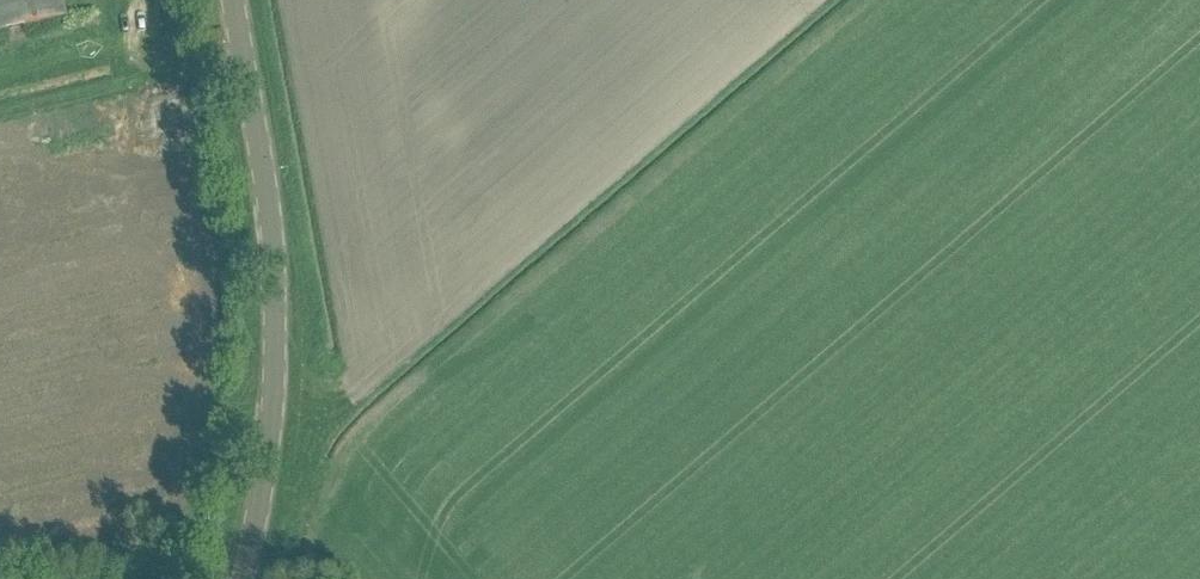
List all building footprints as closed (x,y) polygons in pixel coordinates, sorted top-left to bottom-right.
[(69,17),(66,0),(0,0),(0,33),(69,17)]
